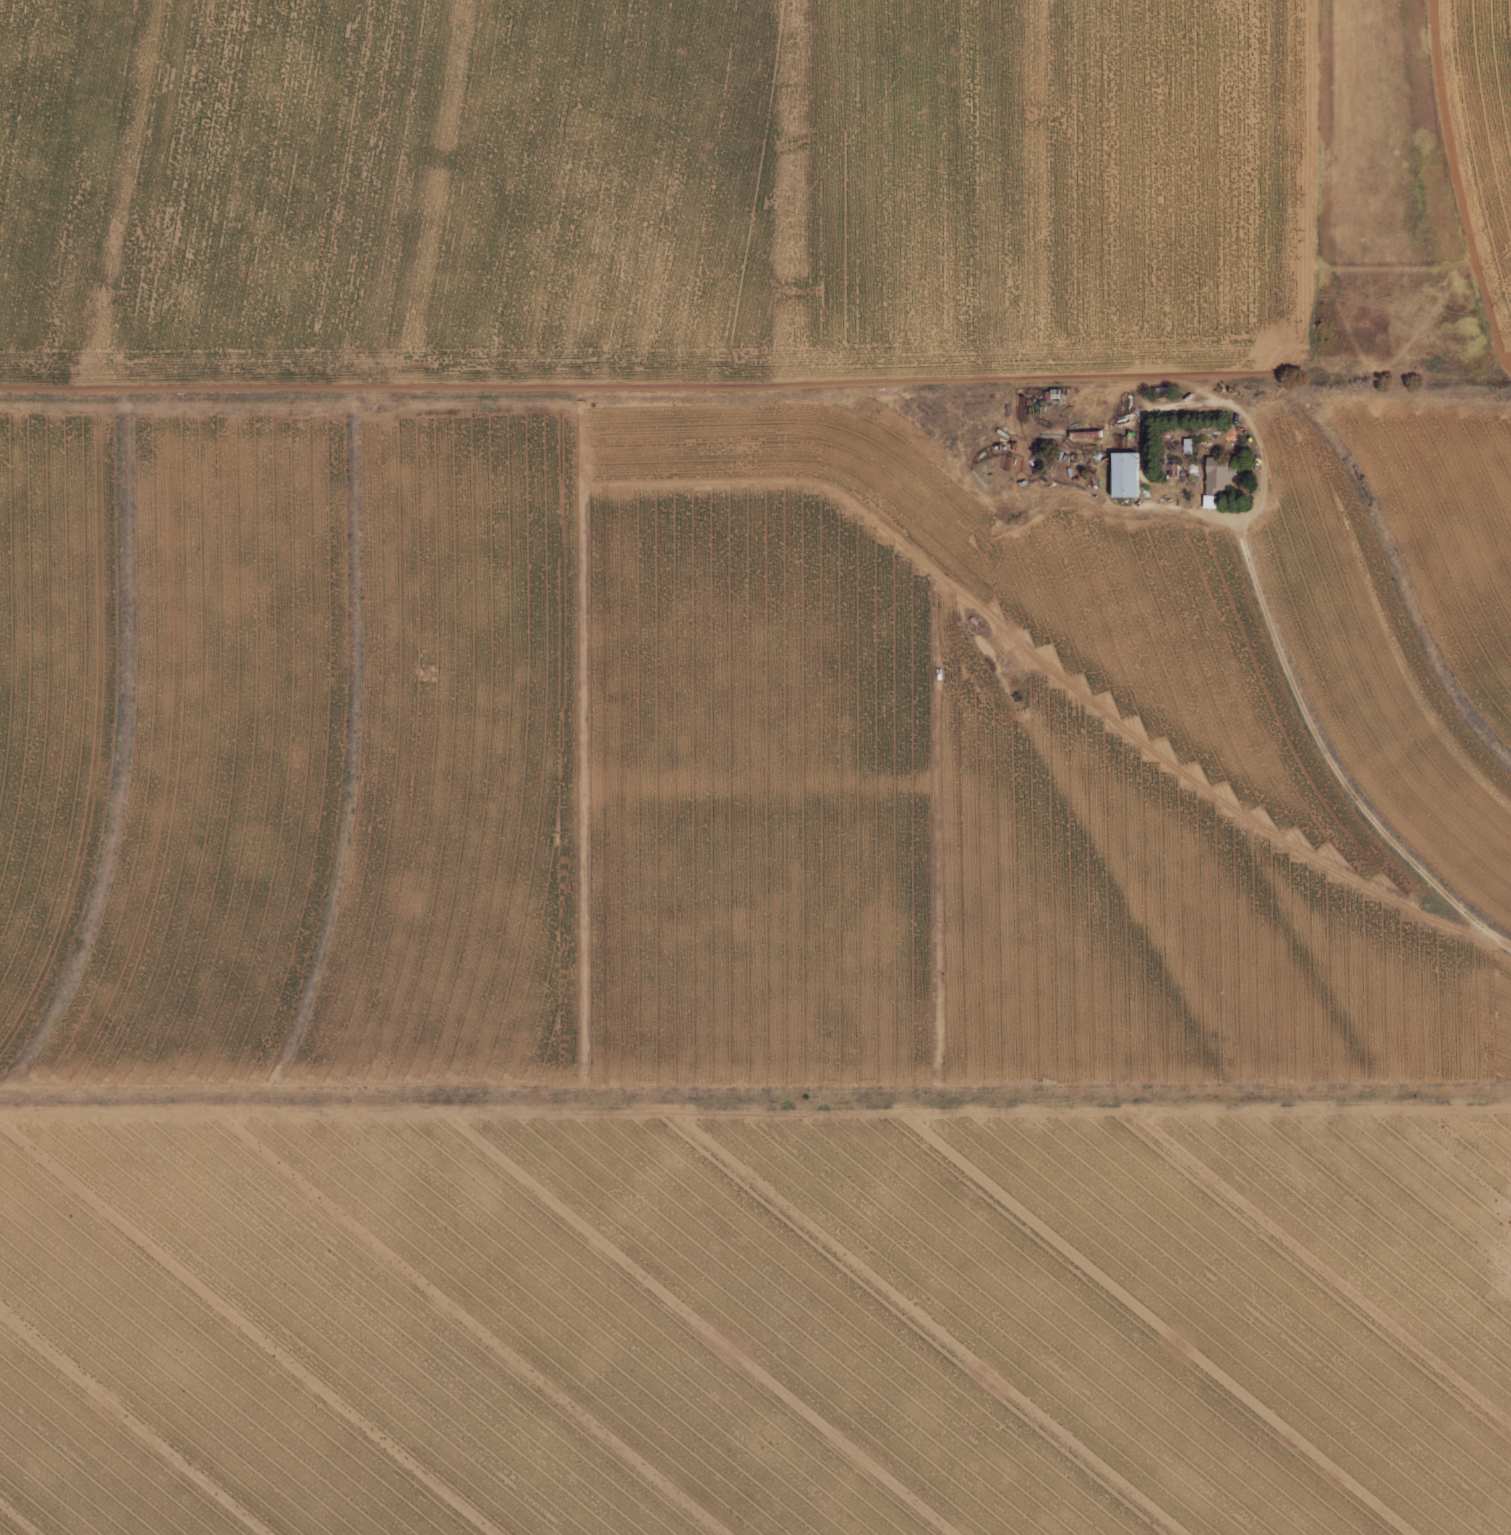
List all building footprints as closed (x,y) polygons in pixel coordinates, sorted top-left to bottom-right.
[(1109,497),(1135,498),(1136,453),(1110,452),(1109,497)]
